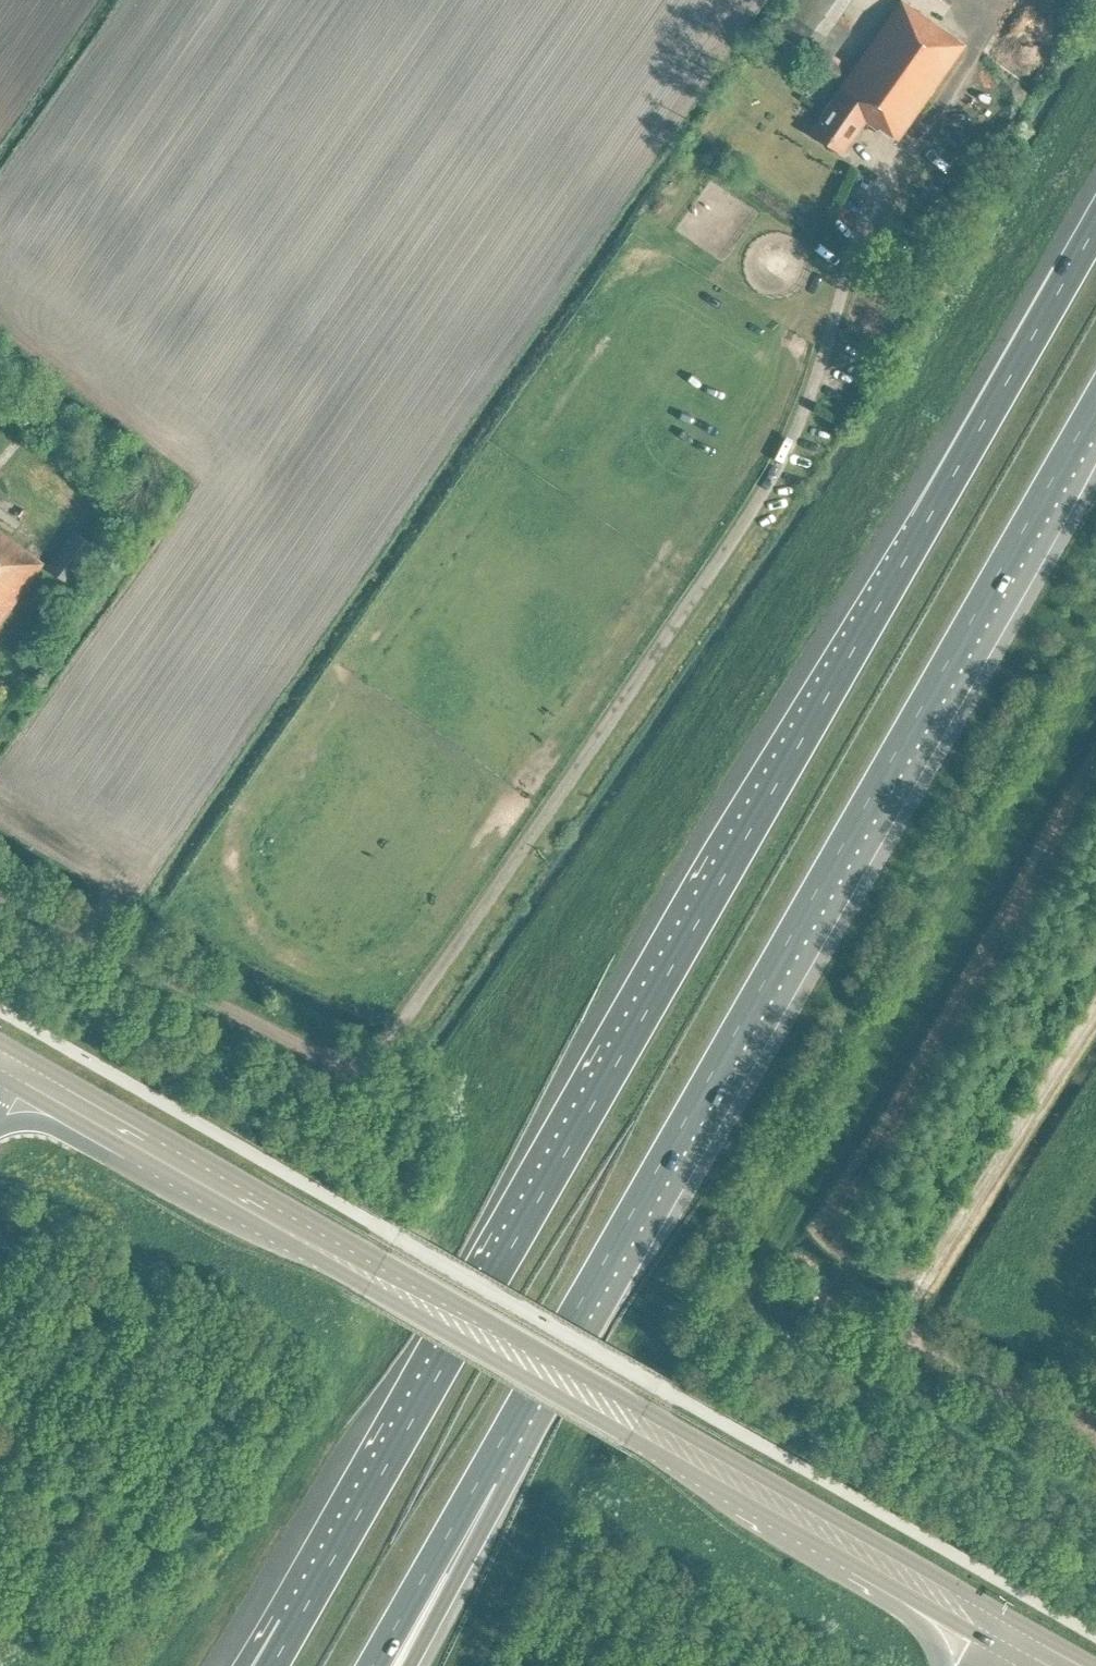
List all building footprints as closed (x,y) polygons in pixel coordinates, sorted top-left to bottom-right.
[(772,28),(811,55),(849,0),(791,0),(772,28)] [(965,44),(903,0),(901,0),(832,97),(834,98),(811,131),(840,152),(864,119),(877,129),(879,126),(897,139),(965,44)] [(68,582),(95,544),(73,528),(47,566),(68,582)] [(43,562),(0,532),(0,621),(43,562)]
